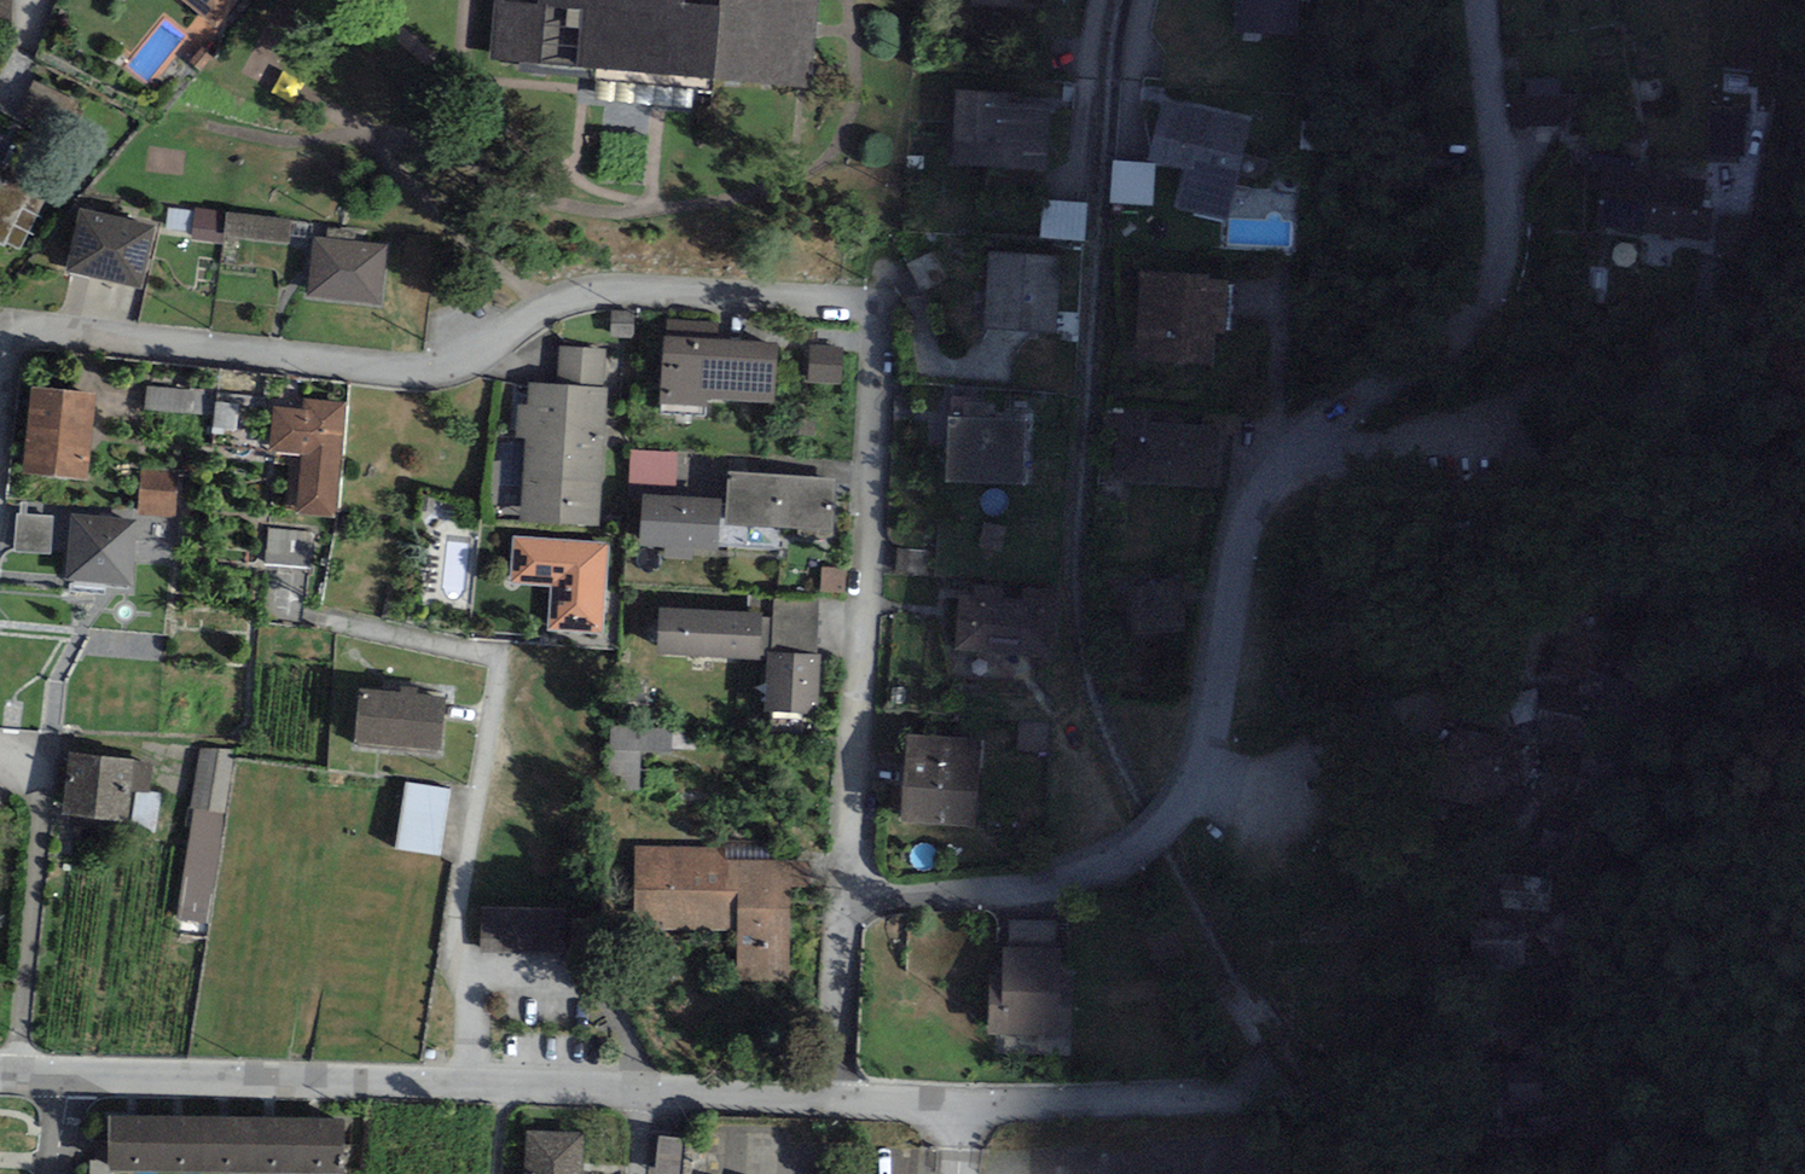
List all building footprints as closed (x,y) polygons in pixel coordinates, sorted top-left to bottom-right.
[(219,25),(239,0),(186,0),(219,25)] [(486,63),(811,92),(819,0),(491,0),(486,63)] [(1236,29),(1297,35),(1300,0),(1239,0),(1236,29)] [(202,71),(213,59),(202,49),(191,61),(202,71)] [(1565,96),(1564,78),(1531,79),(1532,98),(1517,99),(1518,125),(1586,123),(1585,95),(1565,96)] [(1013,92),(961,88),(955,160),(1050,167),(1055,102),(1013,99),(1013,92)] [(1254,124),(1163,103),(1150,159),(1190,168),(1180,210),(1231,222),(1254,124)] [(1749,105),(1711,103),(1709,153),(1746,155),(1749,105)] [(1247,177),(1269,179),(1271,158),(1249,156),(1247,177)] [(0,159),(0,245),(4,247),(7,243),(20,249),(45,200),(30,193),(38,178),(0,159)] [(1151,205),(1155,165),(1115,161),(1111,201),(1151,205)] [(1605,167),(1596,227),(1643,234),(1652,173),(1605,167)] [(1652,173),(1643,234),(1700,242),(1708,243),(1713,209),(1705,208),(1709,182),(1652,173)] [(1089,203),(1044,199),(1041,236),(1085,241),(1089,203)] [(193,231),(195,210),(169,207),(167,228),(193,231)] [(157,226),(79,208),(64,270),(142,288),(157,226)] [(293,218),(195,208),(195,210),(193,231),(192,241),(223,244),(224,238),(291,245),(293,218)] [(1760,221),(1718,217),(1713,257),(1756,261),(1760,221)] [(388,247),(314,237),(306,298),(380,308),(388,247)] [(1062,257),(989,253),(985,328),(1058,332),(1062,257)] [(1232,268),(1139,265),(1136,359),(1217,361),(1218,328),(1230,329),(1232,268)] [(634,312),(613,311),(612,335),(633,335),(634,312)] [(668,320),(667,336),(717,339),(718,323),(668,320)] [(667,336),(664,336),(659,402),(706,405),(707,399),(774,403),(778,343),(717,339),(667,336)] [(843,347),(811,346),(809,383),(842,384),(843,347)] [(558,384),(603,387),(605,351),(561,348),(558,384)] [(600,527),(608,387),(603,387),(558,384),(530,383),(528,406),(517,405),(515,437),(526,438),(521,522),(600,527)] [(144,409),(215,415),(216,403),(217,393),(147,386),(144,409)] [(89,478),(96,393),(30,387),(22,473),(89,478)] [(298,454),(302,455),(298,514),(336,517),(346,403),(302,399),(301,409),(275,407),(271,452),(298,454)] [(240,406),(216,403),(215,415),(213,429),(237,432),(240,406)] [(1026,421),(949,416),(945,482),(1022,486),(1026,421)] [(1223,427),(1118,419),(1114,482),(1218,490),(1223,427)] [(678,454),(631,450),(628,482),(675,486),(678,454)] [(139,515),(176,517),(178,472),(141,470),(139,515)] [(834,480),(729,472),(725,524),(830,532),(834,480)] [(721,500),(644,495),(641,546),(665,547),(664,560),(692,562),(693,549),(718,551),(721,500)] [(66,557),(69,518),(17,514),(14,553),(66,557)] [(65,582),(130,587),(135,520),(69,516),(69,518),(66,557),(65,582)] [(315,532),(269,528),(266,562),(312,566),(315,532)] [(604,636),(609,544),(512,539),(510,584),(549,586),(547,632),(604,636)] [(956,651),(1054,658),(1059,589),(1023,587),(1022,602),(959,598),(956,651)] [(772,652),(816,654),(819,600),(776,597),(772,652)] [(762,613),(659,607),(656,655),(760,660),(762,613)] [(772,652),(769,651),(765,711),(816,714),(820,655),(816,654),(772,652)] [(355,746),(442,752),(446,697),(359,690),(355,746)] [(617,770),(643,769),(642,752),(677,751),(676,725),(615,727),(617,770)] [(976,828),(983,740),(906,734),(899,822),(976,828)] [(193,809),(225,814),(236,750),(200,749),(190,808),(193,809)] [(134,759),(69,752),(62,815),(127,822),(131,790),(134,759)] [(154,761),(134,759),(131,790),(151,792),(154,761)] [(387,845),(430,854),(443,793),(400,784),(387,845)] [(210,925),(225,814),(193,809),(177,921),(210,925)] [(725,843),(725,859),(768,860),(769,844),(725,843)] [(634,929),(738,930),(737,981),(789,982),(790,861),(768,860),(725,859),(714,846),(635,845),(635,858),(634,929)] [(1554,878),(1496,871),(1493,904),(1550,910),(1554,878)] [(554,911),(479,911),(479,953),(554,953),(554,911)] [(1475,966),(1526,967),(1526,919),(1476,919),(1475,966)] [(1061,946),(1003,946),(1003,974),(990,974),(990,1030),(1073,1031),(1073,975),(1061,975),(1061,946)] [(152,1172),(152,1118),(109,1118),(109,1172),(152,1172)] [(196,1172),(197,1118),(152,1118),(152,1172),(196,1172)] [(246,1172),(246,1118),(197,1118),(196,1172),(246,1172)] [(297,1173),(297,1118),(246,1118),(246,1172),(297,1173)] [(345,1173),(345,1118),(297,1118),(297,1173),(345,1173)] [(526,1129),(524,1173),(583,1173),(584,1132),(526,1129)] [(685,1140),(659,1137),(655,1173),(681,1173),(685,1140)]
